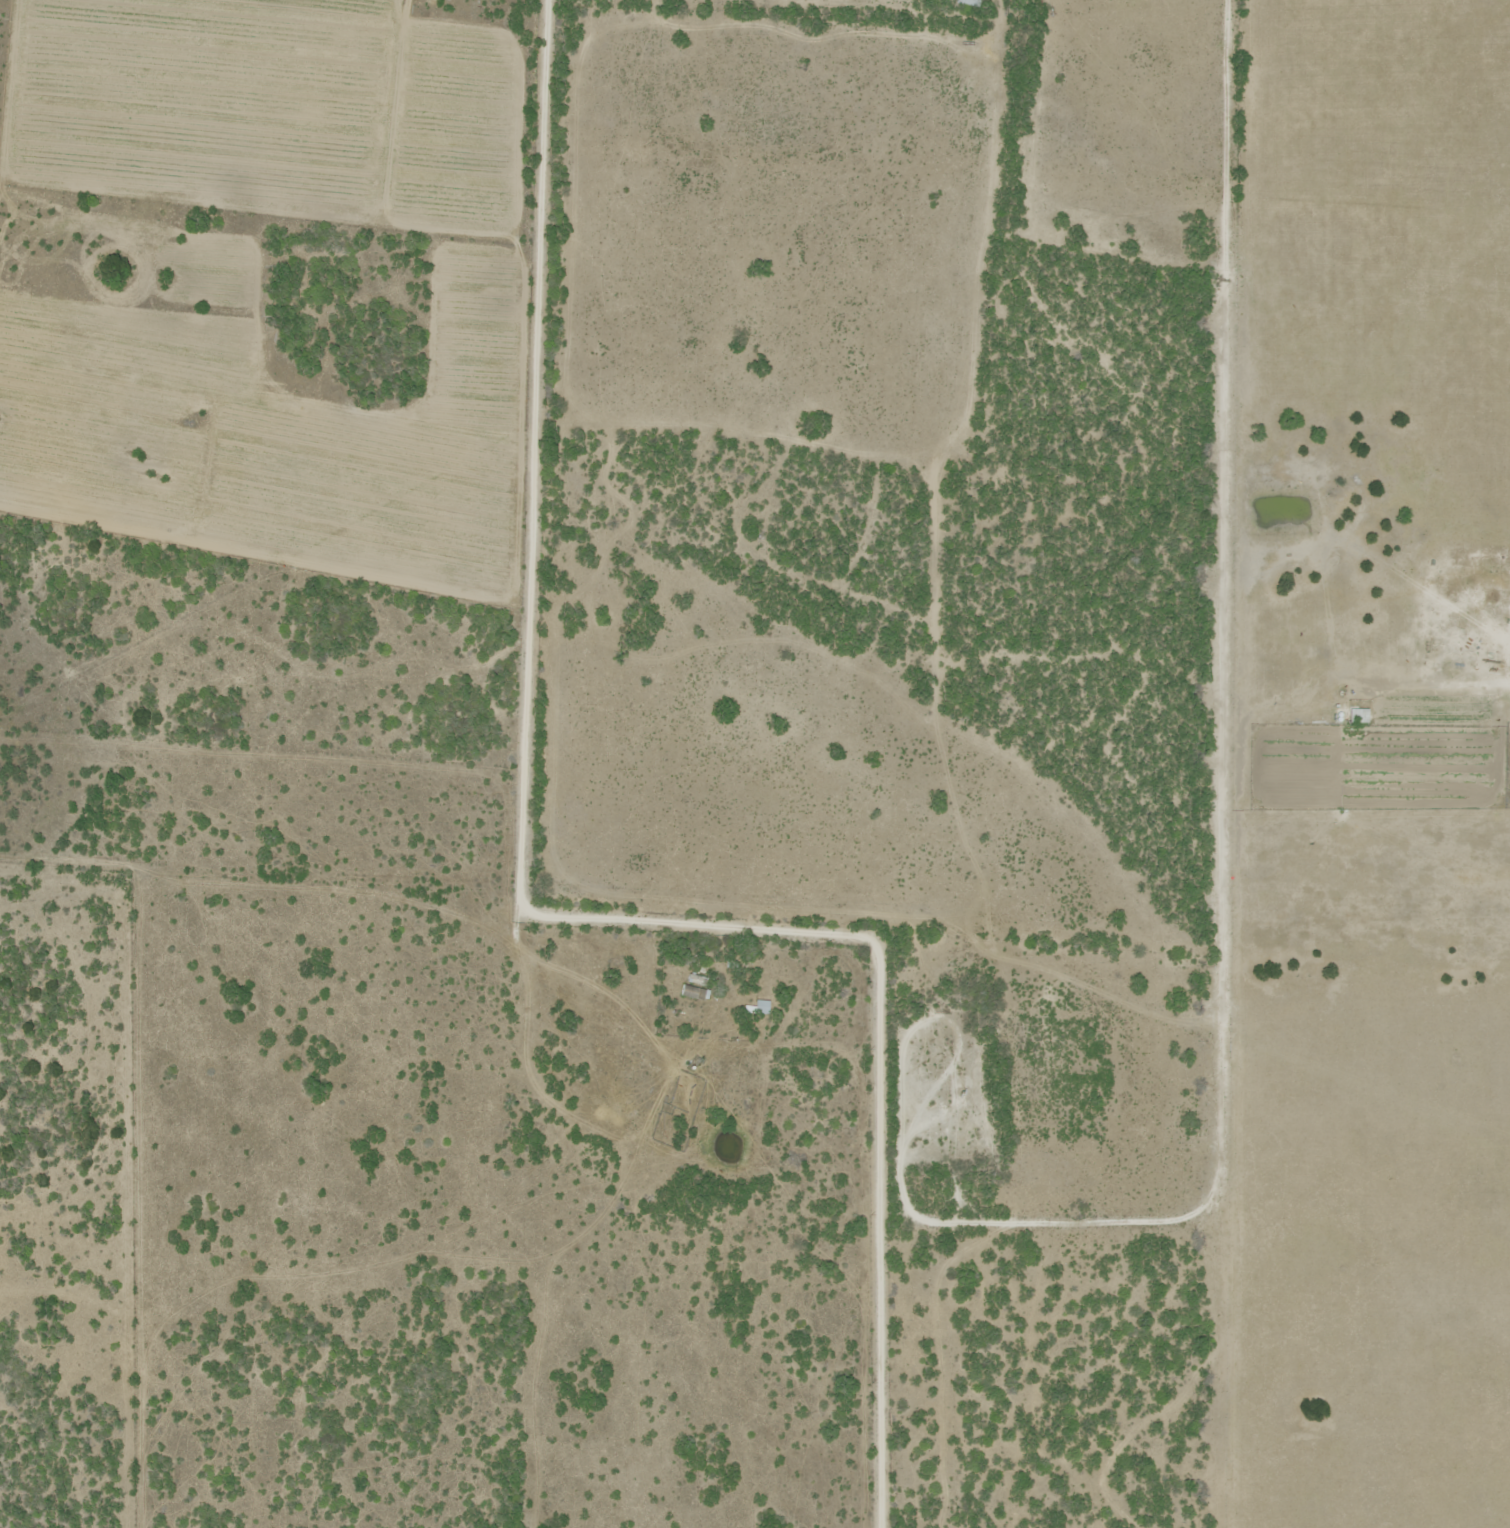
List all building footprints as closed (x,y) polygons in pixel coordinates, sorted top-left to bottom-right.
[(704,986),(706,978),(688,973),(686,981),(704,986)] [(704,991),(682,985),(679,995),(702,1001),(704,991)] [(767,1000),(753,1000),(753,1012),(767,1012),(767,1000)]
